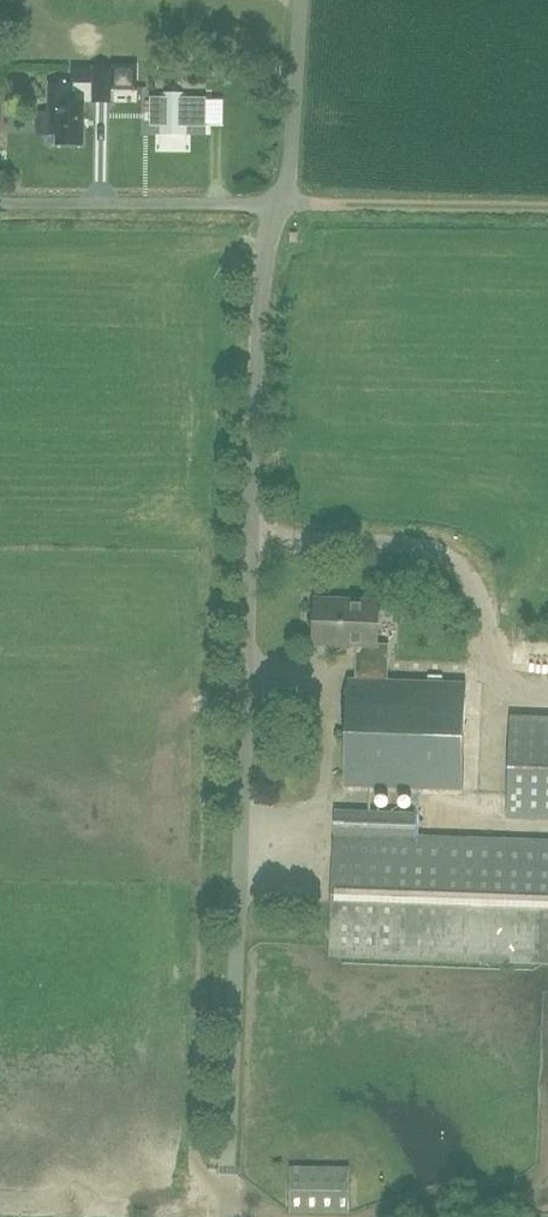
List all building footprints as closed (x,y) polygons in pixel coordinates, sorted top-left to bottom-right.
[(93,101),(110,102),(111,66),(94,65),(93,101)] [(138,67),(114,66),(114,90),(138,91),(138,67)] [(50,81),(49,112),(42,112),(41,135),(58,135),(58,146),(84,146),(84,102),(73,102),(74,82),(50,81)] [(30,85),(17,95),(28,108),(41,97),(30,85)] [(150,97),(150,126),(160,126),(160,131),(186,132),(186,126),(206,126),(207,97),(187,97),(187,93),(161,93),(161,97),(150,97)] [(314,598),(313,643),(360,645),(360,656),(356,656),(355,679),(347,679),(344,785),(462,789),(466,683),(387,680),(388,644),(376,644),(378,600),(314,598)] [(511,718),(508,814),(547,816),(547,719),(511,718)] [(334,823),(330,954),(547,962),(547,841),(415,836),(416,814),(335,811),(334,823)] [(289,1213),(349,1213),(350,1167),(290,1166),(289,1213)]
